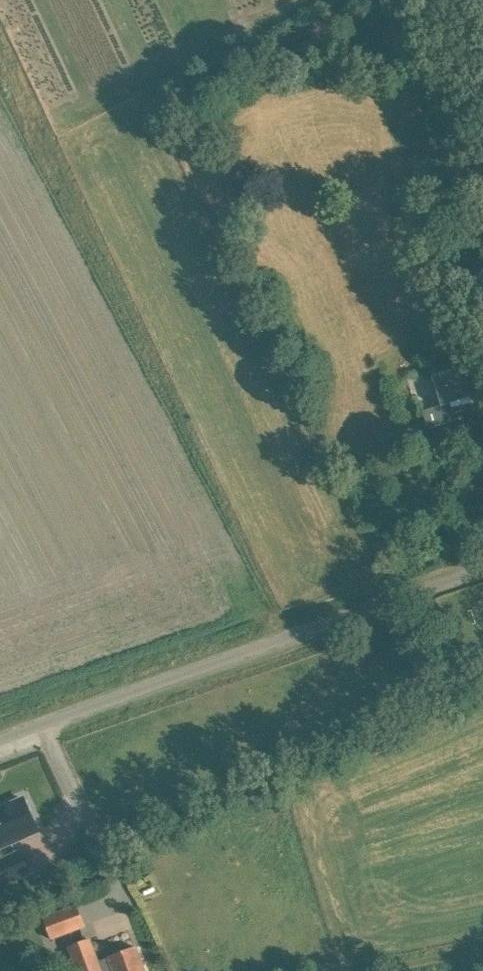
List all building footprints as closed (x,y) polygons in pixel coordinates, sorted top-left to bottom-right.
[(471,397),(465,378),(464,372),(453,375),(452,372),(433,377),(442,405),(423,411),(428,428),(456,420),(455,414),(471,409),(467,398),(471,397)] [(0,808),(0,847),(1,847),(38,831),(23,798),(0,808)] [(29,872),(20,852),(6,858),(0,860),(0,884),(29,872)] [(43,917),(50,938),(85,926),(77,905),(43,917)] [(136,947),(98,961),(90,938),(71,945),(80,970),(145,970),(136,947)]
